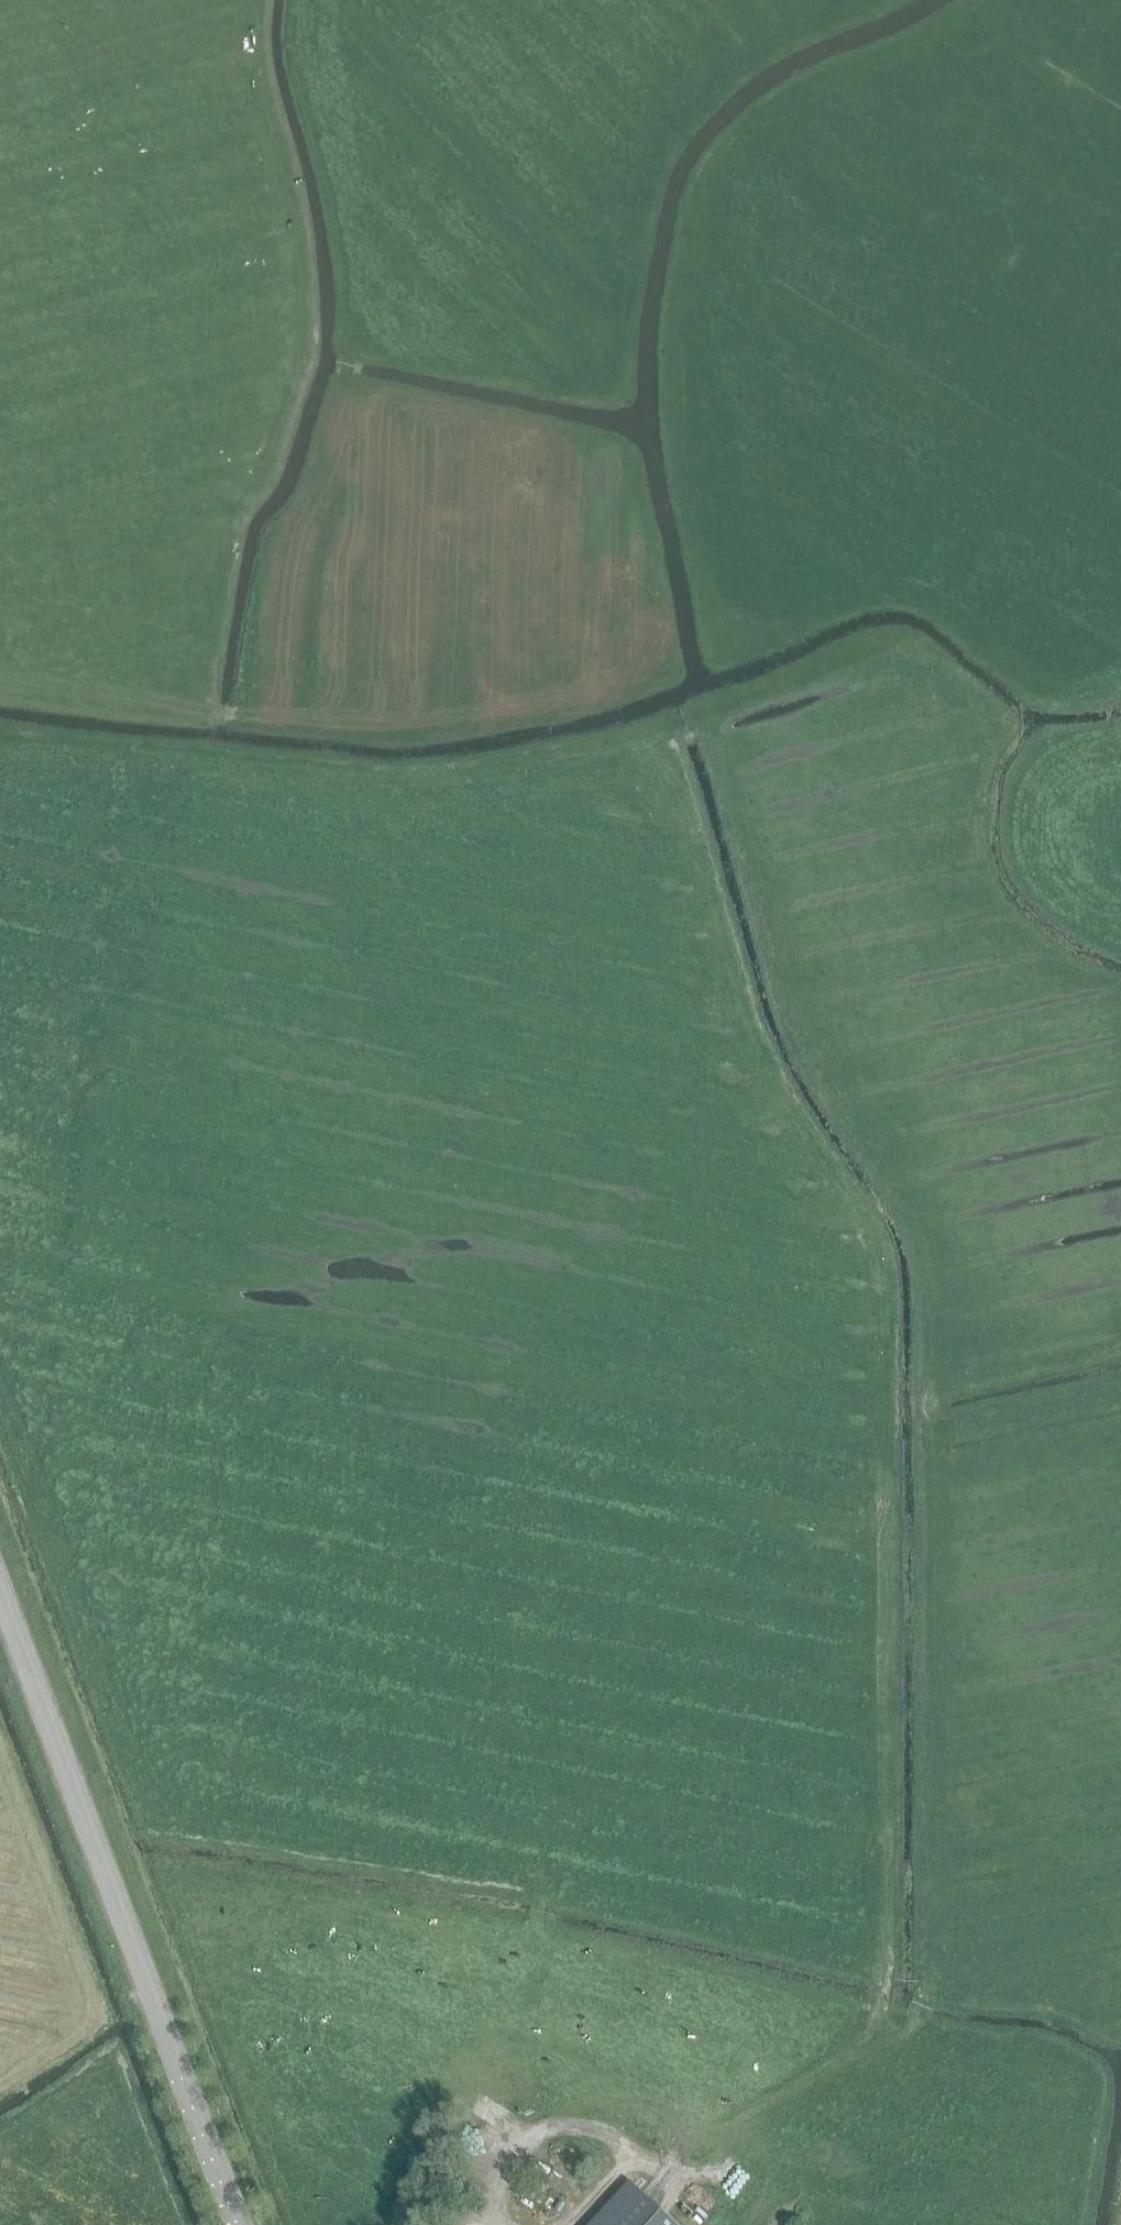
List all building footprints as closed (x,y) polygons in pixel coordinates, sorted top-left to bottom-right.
[(632,2186),(597,2224),(674,2224),(632,2186)]
